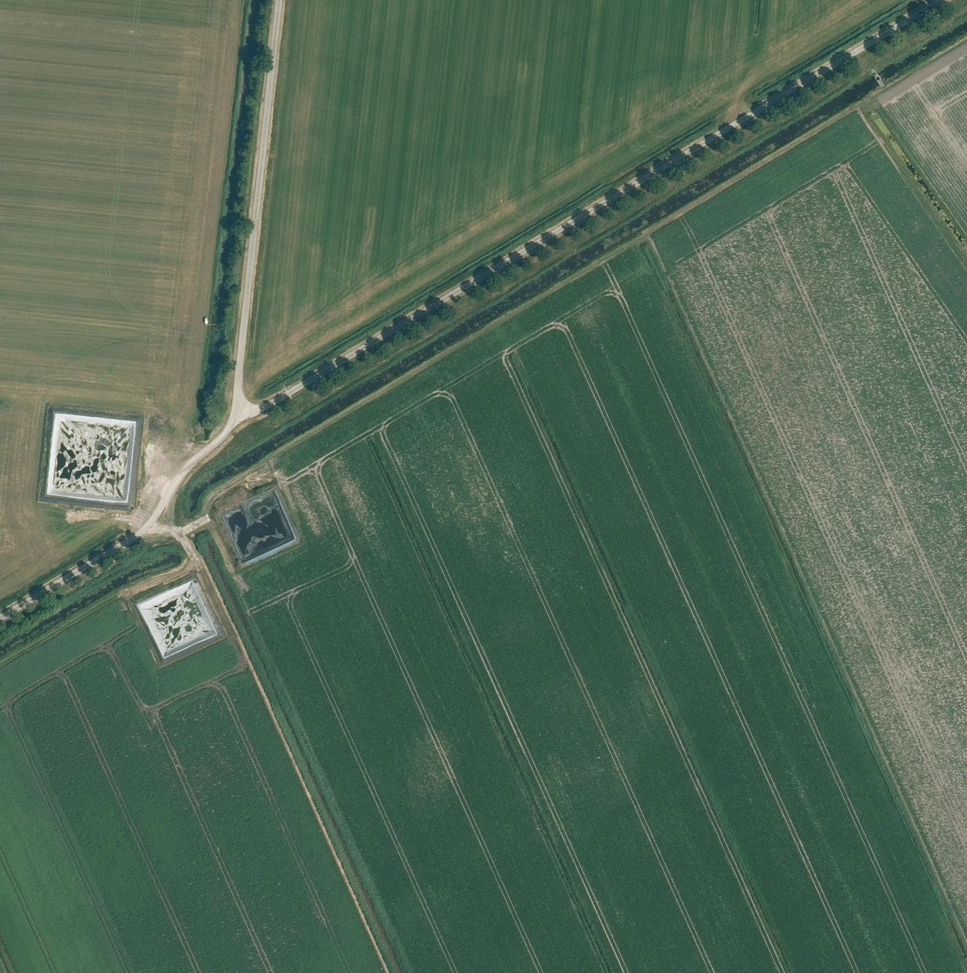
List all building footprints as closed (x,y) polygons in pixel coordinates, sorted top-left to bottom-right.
[(99,424),(100,418),(90,416),(89,421),(99,424)] [(111,425),(130,427),(124,501),(132,501),(134,481),(139,482),(142,446),(140,446),(142,422),(112,419),(111,425)]
